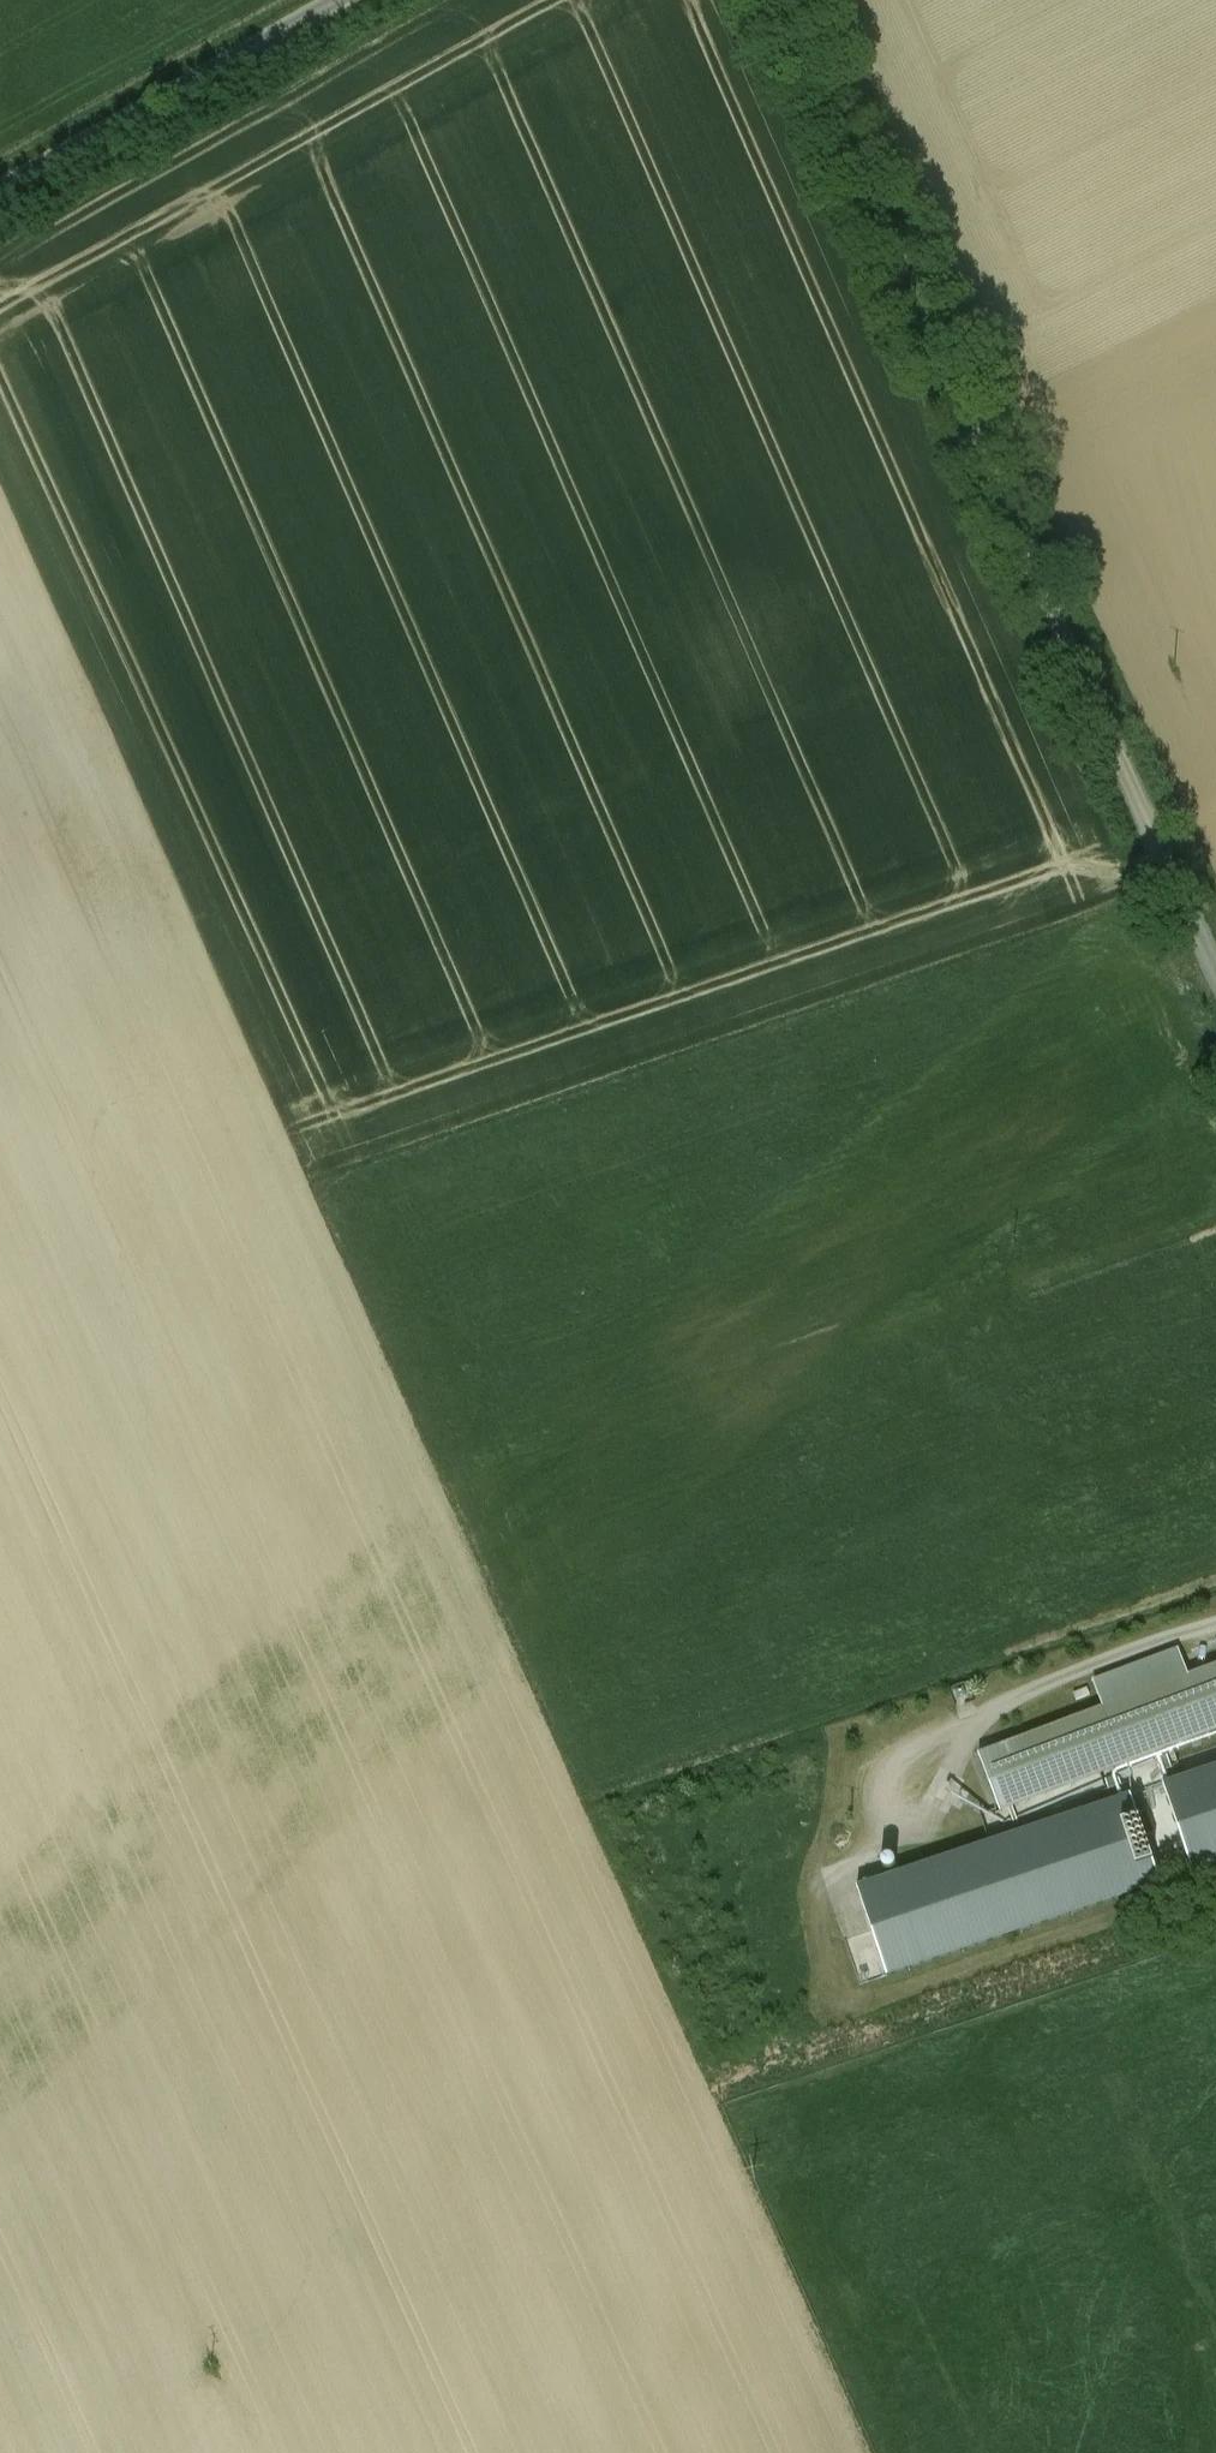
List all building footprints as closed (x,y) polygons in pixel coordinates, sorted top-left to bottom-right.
[(1199,1678),(1187,1646),(1104,1677),(1116,1709),(990,1756),(1012,1816),(1215,1740),(1215,1671),(1199,1678)] [(892,1966),(1171,1887),(1145,1794),(866,1873),(892,1966)]
